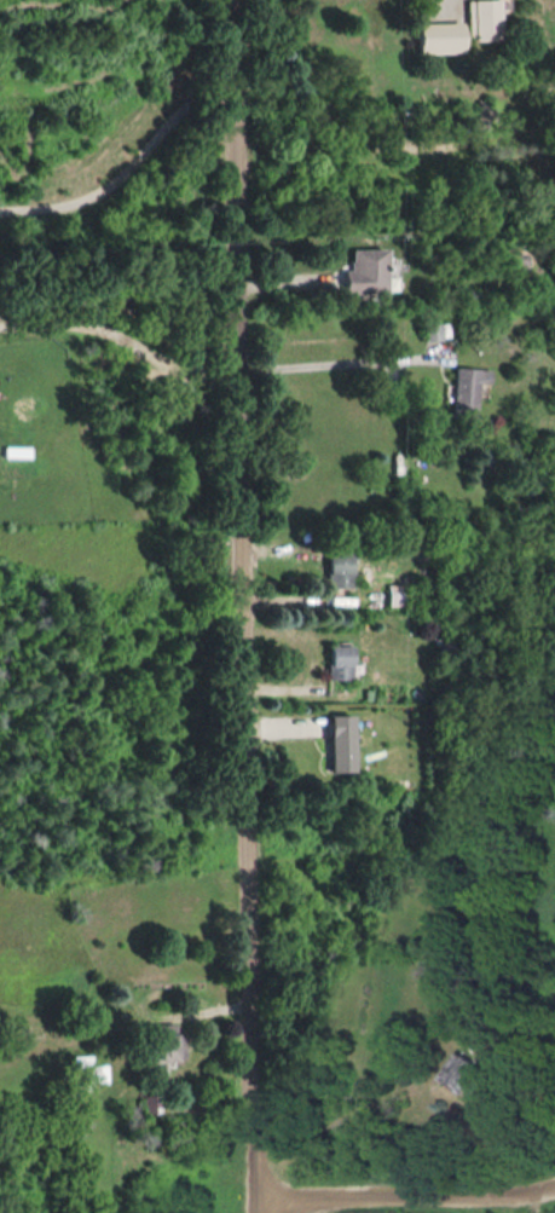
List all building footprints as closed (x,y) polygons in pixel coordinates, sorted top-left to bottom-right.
[(498,0),(468,0),(468,41),(498,41),(498,0)] [(461,22),(417,21),(416,52),(461,52),(461,22)] [(386,249),(345,249),(345,293),(386,293),(386,249)] [(487,383),(488,370),(452,368),(449,417),(473,419),(475,382),(487,383)] [(325,551),(325,586),(348,586),(348,551),(325,551)] [(404,604),(404,584),(385,584),(385,604),(404,604)] [(349,679),(349,644),(326,644),(326,679),(349,679)] [(326,770),(351,770),(351,714),(326,714),(326,770)] [(149,1031),(149,1060),(181,1060),(181,1031),(149,1031)] [(488,1067),(463,1050),(445,1077),(471,1093),(488,1067)] [(70,1054),(70,1090),(90,1090),(90,1082),(106,1082),(106,1064),(89,1064),(89,1054),(70,1054)]
